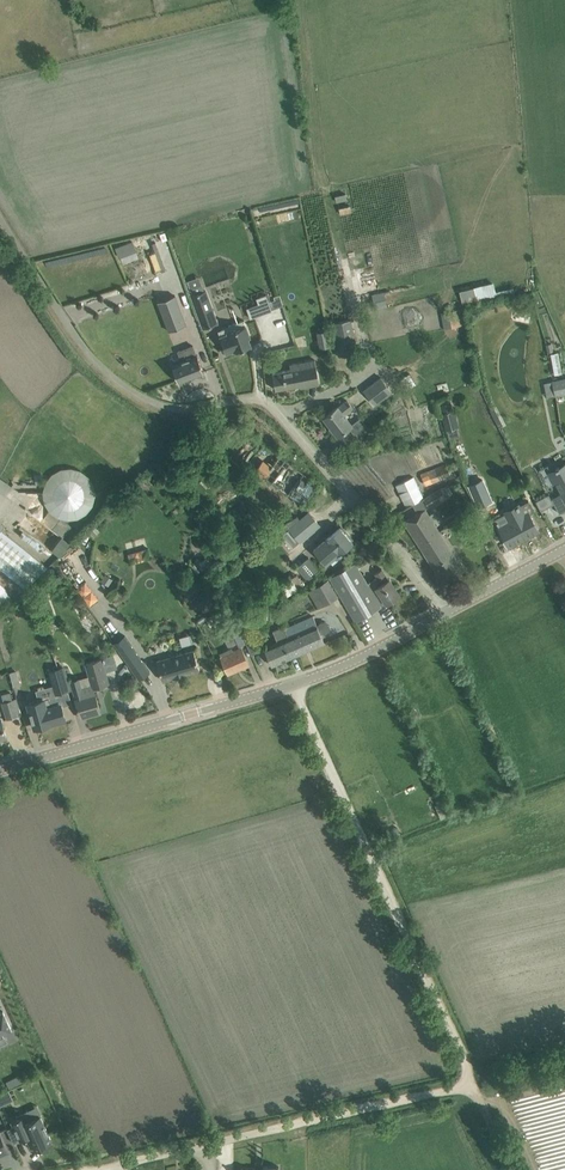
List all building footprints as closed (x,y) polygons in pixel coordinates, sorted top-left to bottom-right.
[(131,241),(115,247),(119,256),(135,250),(131,241)] [(497,281),(461,287),(464,303),(499,297),(497,281)] [(205,289),(191,294),(203,328),(217,323),(205,289)] [(375,307),(388,306),(386,290),(374,292),(375,307)] [(283,306),(279,295),(273,296),(274,300),(269,302),(266,294),(256,298),(261,314),(272,310),(271,310),(283,306)] [(175,295),(158,301),(169,331),(186,325),(175,295)] [(460,309),(440,313),(444,329),(464,325),(460,309)] [(226,327),(218,330),(226,352),(234,350),(234,351),(241,348),(242,350),(250,348),(249,346),(251,345),(248,337),(250,337),(243,319),(225,326),(226,327)] [(352,319),(333,322),(339,351),(357,348),(352,319)] [(485,355),(522,344),(517,327),(480,339),(485,355)] [(320,345),(330,344),(329,329),(319,330),(320,345)] [(178,351),(181,361),(172,364),(179,382),(188,379),(195,377),(194,376),(204,373),(197,355),(196,355),(193,345),(178,351)] [(558,352),(550,353),(554,375),(562,373),(558,352)] [(320,384),(315,359),(290,364),(290,369),(272,373),(275,389),(300,385),(300,388),(320,384)] [(381,376),(364,390),(375,404),(392,391),(381,376)] [(552,381),(555,395),(564,393),(564,378),(552,381)] [(338,435),(349,427),(358,438),(370,429),(360,417),(352,424),(345,415),(353,409),(347,401),(338,408),(337,407),(324,417),(338,435)] [(446,412),(440,413),(445,430),(458,426),(457,419),(455,412),(454,410),(454,409),(446,412)] [(498,414),(494,416),(499,426),(504,424),(498,414)] [(255,474),(301,504),(317,483),(279,456),(251,429),(249,431),(236,418),(210,443),(218,452),(251,478),(255,474)] [(378,422),(374,426),(381,437),(386,433),(378,422)] [(421,473),(425,485),(451,475),(447,463),(421,473)] [(549,472),(554,481),(560,493),(553,497),(551,498),(559,513),(564,509),(564,464),(559,467),(558,467),(557,467),(555,468),(556,469),(549,472)] [(192,465),(187,469),(197,479),(201,475),(192,465)] [(42,491),(26,493),(28,506),(35,511),(35,516),(64,537),(71,526),(70,517),(85,515),(95,501),(92,477),(77,467),(57,469),(42,491)] [(0,477),(0,490),(6,494),(12,485),(0,477)] [(424,498),(415,477),(397,486),(406,506),(424,498)] [(425,499),(429,506),(451,492),(446,485),(425,499)] [(512,524),(500,530),(509,548),(538,533),(529,515),(534,512),(529,502),(520,507),(519,506),(506,513),(512,524)] [(404,521),(420,546),(430,540),(434,545),(444,539),(425,508),(404,521)] [(311,532),(299,518),(297,516),(284,523),(300,541),(311,532)] [(0,607),(14,597),(24,588),(25,588),(47,567),(1,529),(2,527),(0,525),(0,607)] [(96,526),(90,531),(94,535),(99,530),(96,526)] [(328,562),(353,541),(340,527),(314,549),(320,557),(323,555),(328,562)] [(483,529),(468,536),(474,547),(488,540),(483,529)] [(63,536),(52,550),(61,556),(71,542),(63,536)] [(430,540),(420,546),(443,583),(464,570),(444,539),(434,545),(430,540)] [(206,556),(197,563),(201,569),(211,563),(206,556)] [(296,567),(306,580),(319,569),(308,557),(296,567)] [(380,606),(368,583),(367,583),(355,563),(330,577),(355,621),(380,606)] [(377,576),(368,583),(380,606),(386,602),(386,603),(400,594),(389,578),(389,579),(382,568),(375,573),(377,576)] [(104,573),(100,580),(107,585),(112,578),(104,573)] [(291,577),(280,583),(287,596),(298,590),(291,577)] [(313,588),(322,606),(337,596),(328,579),(313,588)] [(313,616),(285,628),(289,637),(297,654),(324,642),(313,616)] [(289,637),(285,628),(283,626),(272,631),(277,643),(265,648),(272,665),(297,654),(289,637)] [(232,632),(223,637),(228,647),(237,643),(232,632)] [(125,635),(114,642),(139,678),(150,671),(125,635)] [(246,640),(252,653),(258,651),(253,638),(246,640)] [(228,672),(248,664),(242,649),(234,652),(232,647),(219,652),(222,658),(228,672)] [(157,660),(159,669),(162,680),(199,669),(193,649),(157,660)] [(86,663),(93,687),(108,683),(101,658),(86,663)] [(17,677),(28,675),(26,665),(15,667),(17,677)] [(61,667),(50,670),(56,693),(68,690),(61,667)] [(80,684),(72,686),(74,694),(75,698),(76,698),(75,698),(77,703),(80,715),(100,709),(96,698),(95,693),(83,696),(80,684)] [(4,702),(1,702),(6,719),(18,715),(12,695),(3,697),(4,702)] [(48,697),(27,703),(34,728),(55,722),(55,720),(65,717),(61,703),(60,703),(60,701),(50,704),(48,697)] [(407,708),(412,718),(419,715),(415,705),(407,708)] [(442,802),(435,805),(440,818),(448,815),(442,802)] [(0,1012),(0,1036),(12,1030),(3,1011),(0,1012)] [(19,1076),(13,1079),(17,1086),(22,1083),(19,1076)] [(17,1117),(11,1120),(13,1126),(20,1140),(26,1137),(32,1150),(52,1141),(41,1116),(40,1115),(25,1122),(22,1115),(17,1117)] [(0,1133),(0,1155),(8,1151),(0,1133)]
